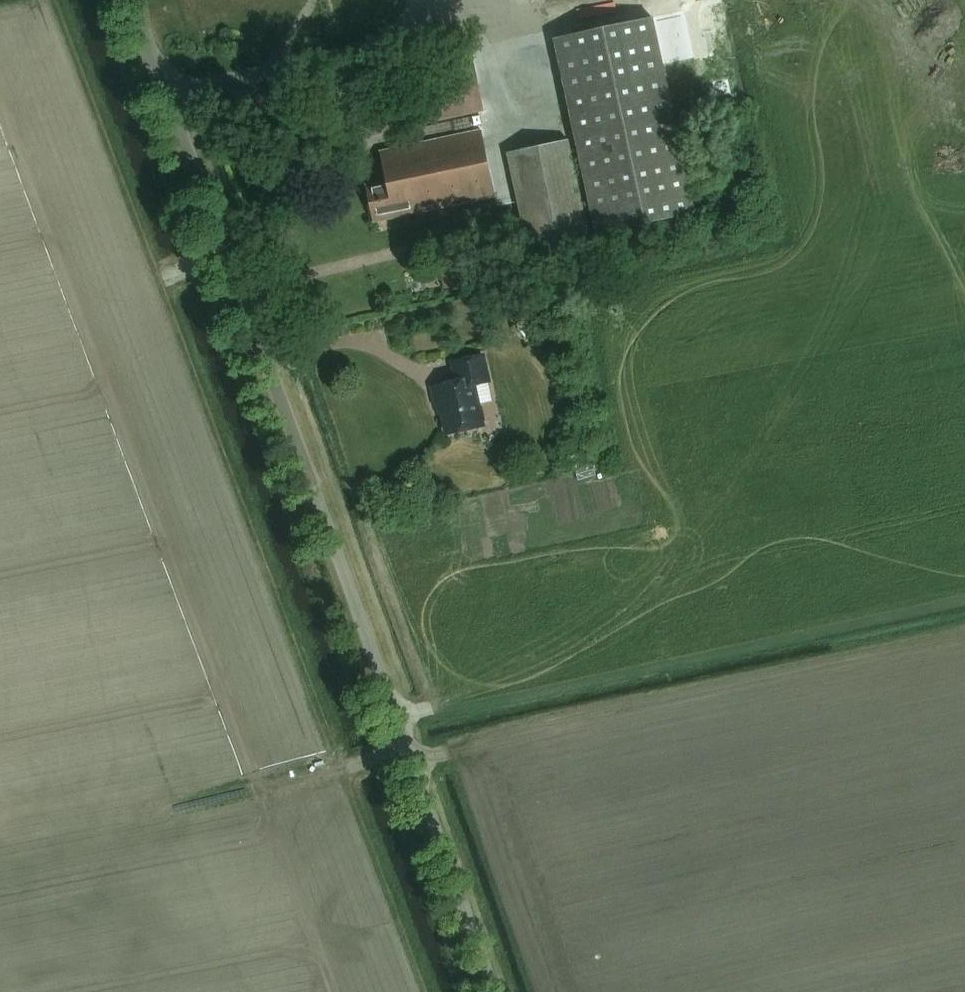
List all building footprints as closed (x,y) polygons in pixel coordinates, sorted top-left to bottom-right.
[(565,45),(605,232),(698,215),(657,25),(565,45)] [(413,86),(423,126),(483,112),(473,70),(413,86)] [(394,219),(495,197),(481,131),(380,153),(386,179),(382,180),(384,185),(366,189),(373,221),(393,217),(394,219)] [(531,262),(591,249),(568,141),(507,154),(531,262)] [(482,427),(481,423),(483,421),(480,409),(478,408),(473,386),(488,383),(482,357),(452,363),(456,382),(432,388),(436,407),(441,406),(447,434),(482,427)]
